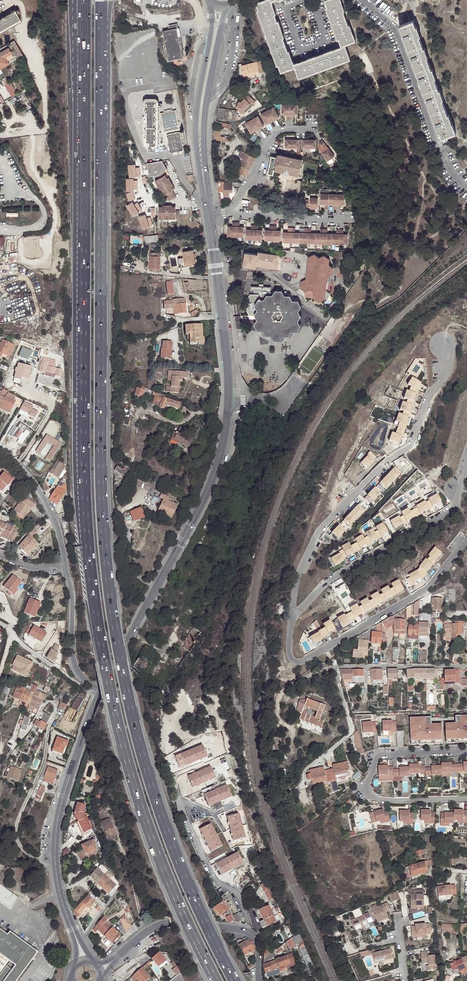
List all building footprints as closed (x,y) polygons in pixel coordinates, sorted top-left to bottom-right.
[(259,10),(265,26),(273,50),(279,66),(282,73),(296,67),(300,78),(317,72),(351,60),(345,45),(356,41),(353,34),(351,35),(350,32),(353,31),(351,28),(349,28),(348,26),(349,25),(344,12),(343,12),(342,10),(344,9),(343,5),(340,6),(340,3),(342,2),(341,0),(326,0),(325,0),(328,7),(334,23),(340,39),(342,46),(343,49),(340,50),(339,47),(336,48),(337,51),(334,52),(333,49),(326,52),(327,55),(323,56),(322,54),(318,55),(319,57),(316,58),(315,56),(307,59),(308,61),(306,62),(305,60),(301,61),(302,64),(299,65),(298,62),(294,64),(293,60),(291,61),(290,58),(292,58),(291,54),(289,55),(288,52),(283,38),(281,35),(284,34),(282,31),(280,32),(279,29),(281,28),(279,21),(277,22),(275,15),(274,15),(273,12),(275,12),(274,8),(272,9),(271,6),(273,5),(272,2),(276,0),(266,0),(256,3),(259,10)] [(338,40),(340,39),(334,23),(328,7),(326,8),(332,25),(338,40)] [(20,19),(15,10),(0,19),(0,30),(20,19)] [(265,26),(259,10),(257,11),(263,26),(270,45),(278,66),(279,66),(273,50),(265,26)] [(21,20),(20,19),(0,30),(0,32),(21,20)] [(415,27),(416,27),(413,20),(399,25),(407,47),(415,69),(423,90),(431,112),(438,132),(440,132),(442,137),(456,132),(452,123),(450,124),(449,121),(451,120),(450,117),(448,117),(447,115),(442,100),(441,100),(440,97),(442,96),(441,92),(439,93),(438,90),(439,90),(434,79),(433,76),(435,75),(434,72),(431,72),(430,69),(431,69),(427,58),(426,58),(425,55),(427,54),(426,50),(424,51),(423,48),(419,36),(418,37),(417,34),(419,33),(418,29),(416,30),(415,27)] [(168,33),(168,29),(163,30),(165,40),(163,40),(164,44),(166,44),(166,48),(165,48),(166,57),(168,57),(169,61),(174,60),(174,59),(173,57),(182,55),(183,55),(182,51),(183,50),(181,37),(178,37),(177,29),(178,28),(177,24),(169,25),(170,28),(170,33),(168,33)] [(10,63),(10,64),(16,60),(23,56),(14,41),(0,49),(0,69),(10,63)] [(262,60),(243,66),(244,75),(264,72),(262,60)] [(11,98),(16,95),(7,78),(2,80),(11,98)] [(249,94),(245,98),(241,102),(240,102),(240,101),(239,101),(239,102),(238,102),(238,103),(239,105),(236,107),(244,114),(256,102),(249,94)] [(143,102),(143,116),(143,132),(143,145),(146,148),(149,148),(151,148),(156,148),(159,146),(159,132),(159,117),(159,102),(156,99),(146,99),(143,102)] [(156,101),(146,101),(145,103),(145,109),(146,110),(145,111),(145,117),(147,119),(145,120),(145,126),(146,127),(146,128),(145,129),(145,136),(147,137),(145,139),(145,144),(147,146),(156,146),(157,144),(157,138),(155,137),(157,136),(157,129),(156,128),(156,127),(157,126),(157,120),(155,119),(157,117),(157,111),(156,110),(157,109),(157,102),(156,101)] [(299,105),(283,105),(283,115),(287,115),(287,119),(294,119),(294,115),(299,115),(299,105)] [(274,106),(261,114),(267,124),(280,116),(274,106)] [(227,109),(219,108),(217,118),(236,120),(237,110),(227,109)] [(259,116),(246,123),(252,133),(265,126),(259,116)] [(168,135),(167,136),(170,152),(172,153),(183,151),(184,150),(181,134),(179,132),(168,135)] [(300,139),(286,139),(286,148),(296,148),(296,146),(300,146),(300,139)] [(303,139),(303,146),(307,146),(307,148),(317,148),(317,139),(303,139)] [(320,143),(318,148),(328,162),(334,157),(323,141),(320,143)] [(256,158),(242,150),(239,156),(245,159),(238,171),(247,175),(256,158)] [(303,159),(278,154),(277,157),(272,156),(268,174),(274,175),(275,170),(284,172),(284,173),(290,174),(291,173),(299,175),(303,159)] [(162,161),(147,164),(148,177),(156,176),(163,172),(167,169),(162,161)] [(163,172),(156,176),(160,182),(158,183),(160,187),(170,182),(167,178),(166,178),(165,175),(163,172)] [(233,181),(224,181),(224,195),(229,195),(229,191),(233,191),(233,181)] [(170,182),(160,187),(162,191),(164,190),(168,196),(171,195),(173,194),(174,193),(173,190),(171,186),(172,186),(170,182)] [(345,205),(345,194),(321,194),(321,204),(325,204),(325,209),(329,209),(329,204),(334,204),(334,209),(341,209),(341,205),(345,205)] [(318,198),(311,198),(310,209),(318,209),(318,198)] [(161,203),(157,202),(157,212),(165,213),(165,201),(161,201),(161,203)] [(170,201),(165,201),(165,213),(173,213),(173,210),(177,210),(177,203),(173,203),(170,203),(170,201)] [(229,227),(229,237),(245,238),(245,228),(241,228),(241,223),(234,223),(233,227),(229,227)] [(252,230),(248,230),(247,241),(263,241),(264,231),(259,231),(259,226),(252,226),(252,230)] [(271,231),(266,231),(266,241),(282,241),(282,231),(278,231),(278,226),(271,226),(271,231)] [(349,244),(349,234),(345,234),(345,229),(338,229),(337,234),(328,234),(329,229),(321,229),(321,233),(312,233),(312,229),(305,229),(305,233),(296,233),(296,228),(289,228),(289,233),(285,233),(284,243),(349,244)] [(158,235),(145,236),(145,244),(158,243),(158,235)] [(145,244),(145,236),(137,236),(137,244),(145,244)] [(177,258),(179,266),(189,264),(195,263),(193,250),(183,252),(183,257),(177,258)] [(256,266),(256,265),(257,264),(260,264),(260,266),(274,268),(274,266),(278,267),(279,255),(258,252),(258,254),(245,252),(243,266),(253,267),(253,265),(256,266)] [(150,253),(149,267),(155,268),(157,268),(157,270),(160,270),(160,253),(150,253)] [(314,254),(309,257),(308,263),(312,266),(312,271),(306,273),(306,279),(301,281),(300,288),(305,291),(310,289),(314,292),(313,297),(319,301),(325,299),(326,292),(321,289),(321,285),(327,282),(327,277),(333,274),(333,268),(329,265),(329,259),(324,255),(319,258),(314,254)] [(267,295),(256,294),(250,294),(247,300),(249,304),(247,309),(250,315),(255,315),(257,319),(254,324),(257,330),(263,330),(265,335),(271,335),(274,340),(280,340),(283,336),(289,336),(292,331),(297,331),(301,326),(298,321),(301,316),(298,311),(301,306),(298,301),(293,301),(290,296),(285,295),(282,291),(275,290),(272,295),(267,295)] [(185,298),(172,300),(172,301),(173,309),(174,315),(187,313),(185,298)] [(173,309),(172,301),(164,302),(164,309),(173,309)] [(200,325),(190,326),(187,326),(187,335),(189,335),(189,340),(190,344),(202,344),(202,333),(200,333),(200,325)] [(2,340),(0,345),(0,357),(1,357),(1,356),(2,354),(7,355),(6,358),(8,359),(14,346),(2,340)] [(163,344),(161,344),(161,349),(162,349),(161,358),(170,359),(172,343),(163,342),(163,344)] [(39,371),(43,373),(46,365),(52,367),(54,360),(43,357),(39,371)] [(17,368),(16,368),(14,372),(16,372),(13,382),(19,384),(21,378),(23,379),(23,381),(25,381),(24,385),(28,386),(30,379),(28,379),(31,367),(18,363),(17,368)] [(55,376),(60,378),(62,370),(52,367),(46,365),(43,373),(44,373),(43,376),(54,379),(55,376)] [(178,381),(180,381),(182,381),(182,378),(187,378),(187,373),(168,371),(167,381),(172,381),(171,387),(166,386),(166,388),(167,388),(167,391),(167,392),(168,392),(179,393),(180,387),(178,387),(178,381)] [(393,432),(390,440),(400,443),(402,435),(404,436),(407,423),(406,423),(409,415),(410,416),(411,412),(410,411),(412,404),(414,404),(415,400),(414,400),(418,388),(417,388),(421,381),(412,376),(408,383),(411,385),(410,390),(407,389),(404,396),(408,398),(406,402),(403,400),(400,408),(404,409),(403,413),(399,412),(396,420),(400,421),(396,433),(393,432)] [(146,389),(138,386),(135,394),(142,397),(146,389)] [(159,394),(155,406),(159,407),(164,409),(168,399),(163,397),(164,395),(159,394)] [(11,399),(7,397),(3,406),(6,407),(5,411),(9,413),(13,405),(19,408),(22,402),(17,399),(17,398),(16,398),(12,396),(11,399)] [(181,404),(168,399),(164,409),(178,414),(181,404)] [(33,408),(24,403),(20,410),(28,415),(29,415),(33,408)] [(53,422),(50,420),(43,432),(47,434),(53,424),(52,423),(53,422)] [(13,434),(19,438),(19,439),(27,428),(20,423),(16,428),(13,426),(7,434),(11,437),(13,434)] [(174,432),(172,438),(182,442),(181,444),(189,448),(194,438),(186,435),(187,431),(180,428),(177,433),(174,432)] [(47,436),(37,453),(40,455),(48,443),(54,447),(46,459),(51,462),(62,445),(47,436)] [(368,453),(361,460),(367,466),(374,459),(373,457),(375,455),(370,449),(367,452),(368,453)] [(57,462),(49,473),(57,478),(65,467),(57,462)] [(27,466),(26,468),(35,479),(37,477),(27,466)] [(117,474),(117,476),(120,478),(122,476),(123,475),(127,478),(129,474),(117,466),(115,471),(116,471),(115,473),(116,473),(117,474)] [(395,467),(381,482),(386,487),(401,473),(395,467)] [(1,491),(6,486),(7,486),(12,480),(4,473),(0,477),(0,490),(1,491)] [(63,484),(60,482),(51,496),(59,501),(65,492),(60,489),(63,484)] [(375,487),(365,498),(371,503),(381,492),(375,487)] [(173,515),(178,505),(168,501),(169,497),(161,494),(160,497),(163,499),(159,508),(173,515)] [(398,516),(390,521),(394,528),(402,523),(403,525),(406,522),(406,521),(413,517),(413,518),(421,514),(421,513),(429,508),(430,509),(434,507),(433,506),(442,501),(438,494),(429,499),(429,500),(426,502),(425,501),(416,506),(417,507),(410,512),(408,508),(401,512),(403,516),(399,518),(398,516)] [(35,505),(24,496),(13,510),(24,518),(35,505)] [(59,501),(51,496),(49,499),(57,504),(59,501)] [(358,505),(345,521),(351,526),(364,511),(358,505)] [(141,508),(131,512),(134,521),(144,518),(141,508)] [(158,511),(172,518),(173,515),(159,508),(158,511)] [(0,534),(8,537),(7,539),(11,541),(16,531),(12,529),(13,527),(0,521),(0,535),(0,534)] [(340,553),(331,558),(336,565),(344,560),(343,558),(347,556),(347,555),(354,552),(354,553),(357,551),(361,548),(361,547),(368,543),(368,544),(372,543),(371,542),(378,538),(378,539),(382,537),(381,535),(388,532),(383,523),(376,527),(378,530),(375,532),(373,529),(366,533),(367,536),(364,538),(363,535),(355,539),(357,542),(351,546),(348,543),(341,547),(343,549),(339,552),(340,553)] [(340,526),(331,536),(337,542),(346,531),(340,526)] [(29,535),(19,547),(27,554),(35,544),(32,541),(34,539),(29,535)] [(411,579),(408,581),(412,588),(415,586),(414,584),(423,579),(424,580),(428,574),(427,573),(433,565),(434,566),(437,562),(436,561),(442,553),(436,548),(429,556),(431,557),(428,561),(427,560),(421,568),(421,569),(419,572),(410,577),(411,579)] [(10,596),(11,594),(16,588),(21,582),(13,575),(3,587),(8,591),(6,593),(10,596)] [(345,614),(338,618),(339,621),(343,627),(350,623),(349,622),(356,619),(356,617),(363,613),(364,614),(367,612),(366,611),(373,607),(374,608),(377,606),(377,605),(384,601),(384,602),(388,600),(387,599),(394,595),(395,596),(398,594),(398,593),(405,588),(400,580),(393,585),(395,588),(391,590),(389,587),(382,591),(384,594),(381,596),(379,593),(372,597),(374,600),(370,602),(368,599),(361,603),(363,606),(360,608),(358,604),(350,609),(352,612),(346,616),(345,614)] [(444,586),(433,593),(433,596),(444,592),(444,586)] [(41,603),(30,598),(24,613),(34,617),(41,603)] [(442,599),(432,598),(432,602),(432,607),(432,611),(442,611),(442,599)] [(190,599),(187,603),(197,610),(200,606),(190,599)] [(186,603),(177,615),(189,624),(198,611),(197,610),(187,603),(186,603)] [(162,671),(141,655),(133,666),(163,689),(203,634),(189,624),(177,615),(173,612),(151,641),(161,647),(173,630),(185,639),(162,671)] [(393,615),(382,622),(382,627),(384,626),(391,622),(393,621),(393,615)] [(394,620),(394,631),(405,631),(405,620),(394,620)] [(332,624),(330,621),(323,625),(325,628),(321,631),(318,632),(319,633),(310,638),(314,645),(324,639),(323,638),(329,635),(328,634),(335,630),(332,624)] [(456,624),(452,624),(453,634),(460,634),(464,633),(463,621),(456,622),(456,624)] [(382,622),(372,628),(372,630),(373,629),(374,630),(377,629),(378,630),(382,629),(382,627),(382,622)] [(416,623),(416,626),(409,626),(408,639),(418,640),(418,637),(419,623),(416,623)] [(429,623),(419,623),(418,637),(429,637),(429,623)] [(32,629),(29,627),(25,633),(41,642),(47,633),(34,626),(32,629)] [(381,644),(382,633),(372,632),(371,643),(379,644),(381,644)] [(367,653),(368,640),(358,640),(358,643),(358,646),(358,650),(353,650),(352,657),(362,657),(363,658),(364,655),(364,652),(367,653)] [(33,663),(17,656),(13,664),(21,668),(19,673),(26,676),(33,663)] [(21,668),(13,664),(11,669),(19,673),(21,668)] [(419,671),(419,669),(409,670),(407,670),(407,673),(407,677),(407,678),(419,678),(419,679),(426,679),(426,678),(426,671),(419,671)] [(435,669),(425,669),(426,670),(426,671),(426,678),(426,679),(435,679),(435,669)] [(343,680),(351,680),(352,680),(352,677),(352,670),(340,670),(343,680)] [(382,670),(370,670),(371,680),(382,680),(382,671),(382,670)] [(397,670),(387,670),(388,680),(391,680),(392,679),(397,679),(398,679),(397,670)] [(454,682),(454,671),(444,671),(444,682),(454,682)] [(37,687),(33,685),(32,687),(30,691),(35,693),(33,696),(42,700),(45,695),(41,693),(36,690),(37,688),(38,688),(39,687),(37,687)] [(18,689),(16,688),(14,694),(15,694),(14,697),(16,698),(19,693),(22,695),(25,688),(19,686),(18,689)] [(25,688),(22,695),(19,693),(16,698),(13,705),(14,705),(17,706),(20,700),(29,704),(32,699),(33,696),(35,693),(30,691),(25,688)] [(76,696),(69,711),(66,716),(65,718),(71,722),(83,700),(82,699),(84,696),(83,695),(84,694),(80,691),(77,696),(76,696)] [(42,700),(33,696),(32,699),(41,704),(42,700)] [(321,727),(323,721),(315,717),(317,711),(322,713),(325,705),(307,698),(304,706),(300,704),(296,713),(301,715),(299,718),(321,727)] [(41,704),(32,699),(29,704),(27,709),(29,710),(30,709),(32,710),(34,707),(38,709),(41,704)] [(63,710),(66,705),(61,702),(58,708),(63,710)] [(43,730),(47,723),(50,716),(45,713),(40,722),(36,720),(32,729),(35,730),(37,727),(43,730)] [(21,724),(20,728),(25,730),(30,718),(29,718),(29,716),(25,715),(23,721),(21,724)] [(464,717),(464,719),(456,720),(456,725),(446,725),(446,741),(466,740),(466,717),(464,717)] [(423,719),(413,719),(413,726),(411,727),(411,742),(443,741),(442,725),(432,726),(431,721),(423,721),(423,719)] [(392,722),(382,722),(383,732),(392,732),(392,733),(396,733),(396,723),(392,723),(392,722)] [(371,723),(362,724),(363,734),(373,733),(373,734),(377,734),(375,723),(372,724),(371,723)] [(68,741),(57,737),(52,750),(62,754),(65,746),(66,746),(68,741)] [(208,757),(202,745),(179,755),(184,768),(208,757)] [(332,765),(334,770),(336,778),(349,775),(346,762),(332,765)] [(441,765),(441,767),(441,774),(457,773),(457,766),(451,766),(451,764),(447,765),(441,765)] [(466,773),(466,764),(463,764),(463,765),(457,766),(457,773),(466,773)] [(49,780),(48,782),(52,784),(57,770),(45,765),(40,777),(44,778),(49,780)] [(384,767),(378,767),(378,776),(393,775),(393,778),(409,777),(409,775),(425,774),(425,769),(425,767),(419,767),(419,765),(415,766),(409,766),(409,768),(402,769),(399,769),(399,770),(393,770),(393,768),(388,768),(388,767),(384,767)] [(6,777),(16,781),(19,776),(21,770),(11,766),(6,777)] [(216,779),(211,767),(187,777),(192,789),(216,779)] [(327,780),(325,772),(324,767),(310,770),(313,784),(327,780)] [(425,774),(425,777),(441,776),(441,774),(441,767),(435,767),(431,767),(431,768),(431,769),(425,769),(425,774)] [(36,795),(41,797),(45,787),(41,786),(36,795)] [(232,798),(227,786),(203,796),(208,808),(232,798)] [(91,829),(85,817),(83,812),(85,805),(77,803),(74,814),(77,822),(83,834),(88,831),(91,829)] [(383,810),(373,813),(374,818),(376,823),(379,822),(385,821),(385,823),(389,822),(387,811),(383,812),(383,810)] [(430,812),(420,811),(420,822),(424,822),(430,822),(430,825),(434,824),(434,814),(430,814),(430,812)] [(440,814),(440,824),(449,825),(453,825),(453,824),(453,822),(458,822),(466,822),(466,812),(453,811),(453,814),(440,814)] [(408,812),(399,812),(399,822),(403,822),(408,822),(408,825),(412,825),(412,814),(408,814),(408,812)] [(240,814),(226,817),(232,842),(245,839),(240,814)] [(100,822),(107,838),(115,834),(108,818),(100,822)] [(83,834),(77,822),(74,823),(80,835),(83,834)] [(211,824),(198,831),(210,853),(222,846),(211,824)] [(92,842),(80,848),(82,851),(85,856),(96,851),(92,842)] [(98,855),(96,851),(85,856),(82,851),(77,853),(80,861),(91,856),(91,858),(98,855)] [(237,853),(215,865),(221,876),(244,864),(237,853)] [(425,862),(415,864),(418,876),(427,874),(427,873),(426,867),(425,862)] [(409,866),(409,867),(409,868),(410,871),(411,877),(418,876),(415,864),(411,866),(409,866)] [(89,877),(110,896),(115,890),(112,888),(115,885),(108,879),(112,875),(108,872),(104,876),(96,869),(89,877)] [(258,870),(254,872),(259,881),(263,879),(261,877),(258,870)] [(246,875),(238,882),(240,884),(242,882),(248,877),(246,875)] [(248,877),(242,882),(245,885),(251,880),(248,877)] [(272,896),(265,883),(262,885),(268,897),(272,896)] [(4,906),(13,894),(0,884),(0,903),(4,906)] [(455,885),(445,886),(445,900),(447,900),(446,896),(456,894),(455,885)] [(411,906),(424,905),(423,889),(414,889),(415,894),(410,894),(411,906)] [(397,891),(394,893),(389,895),(392,902),(400,898),(397,891)] [(89,908),(94,902),(89,897),(88,895),(82,902),(86,906),(89,908)] [(81,911),(86,906),(82,902),(74,910),(78,915),(81,911)] [(220,904),(216,906),(214,908),(219,915),(227,910),(222,902),(220,904)] [(375,904),(371,906),(378,922),(389,917),(386,910),(390,908),(387,902),(377,907),(375,904)] [(258,911),(263,921),(273,916),(268,906),(258,911)] [(253,909),(259,922),(263,921),(258,911),(257,907),(253,909)] [(236,922),(241,920),(237,914),(231,916),(233,922),(236,922)] [(374,924),(369,914),(356,920),(355,917),(350,919),(356,932),(374,924)] [(125,932),(131,926),(125,916),(119,920),(122,926),(125,932)] [(263,921),(266,927),(276,923),(273,916),(263,921)] [(100,926),(105,922),(106,920),(103,917),(92,930),(95,932),(97,930),(100,926)] [(97,930),(104,936),(111,928),(105,922),(100,926),(97,930)] [(412,934),(427,933),(431,932),(429,923),(416,924),(416,925),(411,926),(412,934)] [(111,928),(104,936),(107,939),(110,942),(117,933),(111,928)] [(37,952),(10,931),(7,935),(0,929),(0,954),(0,955),(0,972),(9,960),(15,965),(14,968),(12,966),(10,969),(6,966),(0,974),(0,980),(16,980),(37,952)] [(119,935),(117,933),(110,942),(112,943),(116,938),(119,935)] [(303,942),(300,935),(295,937),(297,940),(298,944),(303,942)] [(292,938),(292,937),(286,941),(290,949),(296,947),(296,945),(294,941),(292,938)] [(251,945),(250,942),(248,939),(239,944),(245,954),(254,949),(253,948),(251,945)] [(268,941),(264,943),(263,959),(273,951),(274,950),(268,941)] [(304,942),(303,942),(298,944),(299,944),(303,956),(309,954),(304,942)] [(282,944),(274,950),(273,951),(275,954),(284,948),(282,944)] [(391,948),(372,953),(374,962),(393,958),(391,948)] [(159,951),(152,958),(158,966),(166,960),(159,951)] [(273,951),(263,959),(263,965),(276,955),(275,954),(273,951)] [(429,965),(429,970),(436,969),(435,955),(429,955),(429,951),(421,952),(422,963),(428,962),(429,965)] [(281,958),(275,960),(279,968),(280,972),(281,972),(287,970),(287,969),(286,966),(290,964),(287,956),(281,958)] [(166,960),(158,966),(160,968),(168,962),(166,960)] [(269,962),(263,965),(265,969),(266,973),(267,973),(276,969),(277,969),(279,968),(275,960),(273,961),(271,962),(269,962)] [(457,969),(458,972),(466,969),(463,963),(461,960),(455,962),(454,963),(449,965),(453,971),(457,969)] [(134,974),(137,979),(139,980),(145,980),(149,977),(144,969),(142,967),(134,974)]
